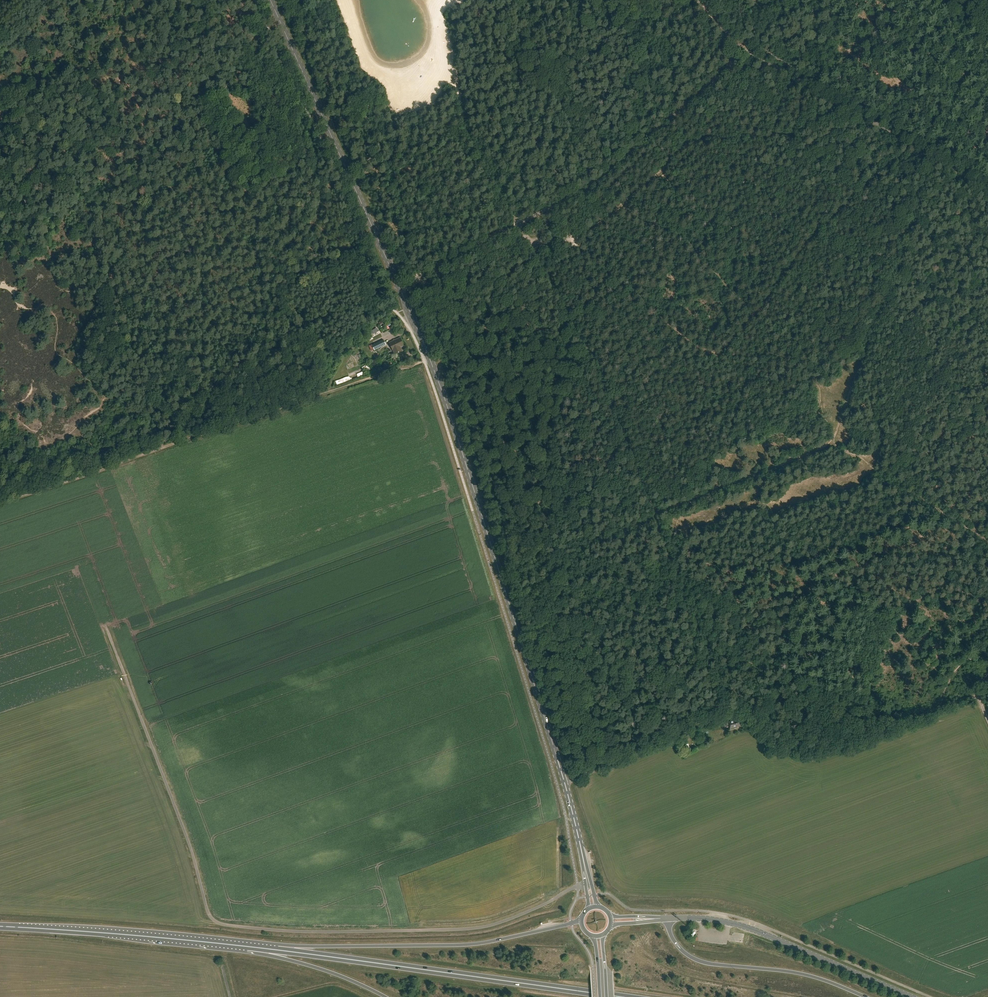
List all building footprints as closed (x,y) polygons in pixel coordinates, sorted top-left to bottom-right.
[(404,345),(400,337),(389,342),(395,354),(402,351),(400,347),(404,345)] [(383,339),(372,345),(374,351),(386,345),(383,339)] [(338,384),(361,376),(360,373),(337,382),(338,384)] [(741,726),(739,719),(729,722),(729,721),(724,722),(725,726),(729,725),(730,729),(741,726)]
